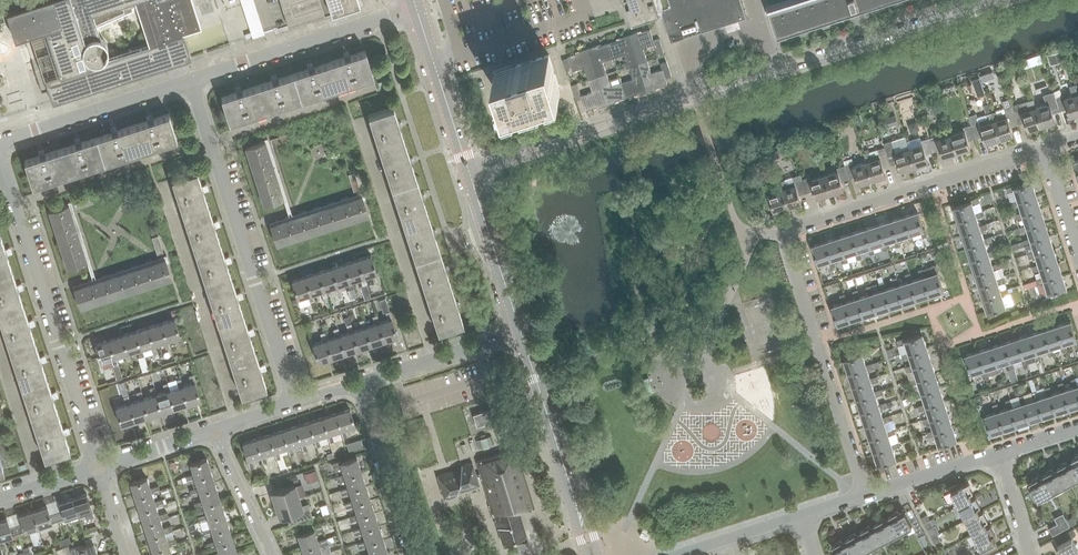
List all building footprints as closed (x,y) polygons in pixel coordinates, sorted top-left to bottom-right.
[(23,14),(37,57),(31,59),(41,91),(47,88),(52,102),(190,58),(172,0),(68,0),(23,14)] [(254,37),(266,33),(257,0),(243,0),(254,37)] [(288,26),(359,3),(358,0),(279,0),(288,26)] [(633,15),(660,7),(671,41),(746,16),(741,0),(628,0),(633,15)] [(880,0),(789,0),(769,7),(777,33),(880,0)] [(638,32),(629,35),(638,63),(647,60),(664,54),(659,38),(653,40),(650,29),(638,33),(638,32)] [(609,43),(613,57),(624,53),(628,66),(638,63),(629,35),(620,38),(620,39),(609,43)] [(603,60),(613,57),(609,43),(598,46),(597,45),(588,48),(597,76),(607,73),(603,60)] [(585,69),(586,74),(588,79),(597,76),(588,48),(579,51),(579,52),(568,56),(569,58),(562,60),(566,70),(567,75),(585,69)] [(344,57),(329,62),(337,87),(373,75),(365,50),(349,55),(348,52),(343,54),(344,57)] [(1063,61),(1061,53),(1048,57),(1050,65),(1063,61)] [(506,69),(494,72),(508,114),(519,110),(517,102),(559,88),(549,55),(531,61),(531,62),(523,65),(522,63),(512,67),(512,68),(506,70),(506,69)] [(667,84),(665,78),(672,76),(667,61),(660,63),(662,69),(651,72),(647,60),(638,63),(647,92),(656,89),(656,87),(667,84)] [(293,74),(301,99),(337,87),(329,62),(313,67),(312,64),(307,66),(308,69),(293,74)] [(628,66),(632,78),(621,81),(626,97),(637,93),(638,95),(647,92),(638,63),(628,66)] [(615,100),(626,97),(621,81),(611,85),(607,73),(597,76),(606,105),(616,102),(615,100)] [(272,80),(257,85),(265,110),(301,99),(293,74),(277,79),(276,75),(271,77),(272,80)] [(597,76),(588,79),(588,80),(571,85),(576,100),(581,98),(585,110),(597,106),(597,108),(606,105),(597,76)] [(981,86),(978,79),(972,81),(974,88),(981,86)] [(221,97),(229,122),(265,110),(257,85),(241,90),(240,87),(235,89),(236,92),(221,97)] [(1077,113),(1077,93),(1065,98),(1063,94),(1058,96),(1056,90),(1054,91),(1060,111),(1067,108),(1070,116),(1077,113)] [(1049,102),(1036,107),(1041,125),(1055,121),(1052,113),(1060,111),(1054,91),(1046,94),(1048,99),(1049,102)] [(1027,130),(1041,125),(1036,107),(1035,107),(1033,99),(1012,106),(1018,124),(1025,122),(1027,130)] [(1012,106),(991,113),(999,139),(1013,134),(1010,127),(1018,124),(1012,106)] [(368,115),(379,151),(404,143),(393,107),(368,115)] [(971,124),(975,138),(983,136),(985,143),(999,139),(991,113),(977,117),(976,113),(969,116),(971,124)] [(147,121),(132,125),(140,150),(176,139),(168,114),(153,119),(152,116),(146,117),(147,121)] [(862,122),(860,115),(852,117),(854,124),(862,122)] [(897,122),(895,115),(886,117),(888,125),(897,122)] [(914,130),(922,129),(920,120),(912,122),(914,130)] [(964,129),(951,134),(957,152),(970,148),(968,141),(975,138),(971,124),(963,126),(964,129)] [(104,162),(140,150),(132,125),(117,130),(116,127),(110,129),(111,132),(96,137),(104,162)] [(289,140),(287,134),(270,139),(272,145),(289,140)] [(936,135),(929,138),(933,151),(941,149),(943,157),(957,152),(951,134),(937,138),(936,135)] [(75,144),(60,149),(68,174),(104,162),(96,137),(81,142),(80,139),(74,140),(75,144)] [(286,197),(267,138),(264,139),(265,141),(245,147),(263,205),(286,197)] [(922,143),(908,147),(914,166),(928,162),(926,154),(933,151),(929,138),(921,140),(922,143)] [(884,143),(885,147),(891,165),(898,163),(901,170),(914,166),(908,147),(895,152),(891,140),(884,143)] [(416,179),(404,143),(379,151),(391,187),(416,179)] [(872,180),(886,175),(883,168),(891,165),(885,147),(864,154),(866,161),(872,180)] [(32,185),(68,174),(60,149),(45,154),(44,150),(38,152),(40,155),(24,160),(32,185)] [(781,157),(779,150),(771,152),(773,159),(781,157)] [(846,164),(845,165),(844,165),(848,179),(856,176),(858,184),(872,180),(866,161),(853,165),(852,163),(851,163),(850,159),(845,160),(846,164)] [(838,170),(824,175),(830,193),(844,189),(841,181),(848,179),(844,165),(837,167),(838,170)] [(196,170),(186,174),(171,178),(183,214),(208,206),(203,191),(205,191),(204,185),(201,186),(196,170)] [(360,190),(354,173),(348,174),(353,192),(360,190)] [(779,181),(782,189),(788,207),(801,202),(799,195),(806,192),(802,178),(800,174),(779,181)] [(816,198),(830,193),(824,175),(810,179),(809,176),(802,178),(806,192),(814,190),(816,198)] [(876,180),(879,186),(891,181),(889,175),(876,180)] [(403,223),(427,215),(416,179),(391,187),(403,223)] [(1014,185),(1006,188),(1007,193),(1015,190),(1017,199),(1018,200),(1036,195),(1031,181),(1014,187),(1014,185)] [(788,207),(782,189),(768,193),(766,186),(759,188),(764,206),(771,204),(774,211),(788,207)] [(364,194),(270,225),(276,245),(368,215),(362,199),(365,198),(364,194)] [(1018,200),(1017,199),(1010,201),(1012,206),(1019,203),(1021,212),(1022,213),(1040,208),(1036,195),(1018,200)] [(76,209),(77,208),(93,203),(91,197),(74,203),(76,209)] [(970,201),(953,207),(958,220),(975,215),(974,213),(972,205),(980,202),(978,197),(970,200),(970,201)] [(89,261),(70,201),(67,202),(68,204),(48,211),(67,268),(89,261)] [(208,206),(183,214),(194,250),(219,242),(215,227),(217,226),(215,221),(213,222),(208,206)] [(1022,213),(1021,212),(1014,214),(1014,215),(1015,217),(1016,219),(1023,216),(1026,225),(1026,226),(1044,221),(1040,208),(1022,213)] [(979,228),(979,226),(976,218),(984,215),(982,210),(974,213),(975,215),(958,220),(962,233),(979,228)] [(923,229),(918,212),(903,216),(909,234),(911,234),(919,231),(921,238),(927,236),(924,228),(923,229)] [(440,251),(427,215),(403,223),(414,259),(440,251)] [(909,234),(903,216),(890,220),(896,238),(898,238),(905,235),(908,243),(913,241),(911,234),(909,234)] [(896,238),(890,220),(877,225),(883,243),(884,242),(893,240),(895,247),(900,245),(898,238),(896,238)] [(1049,234),(1044,221),(1026,226),(1026,225),(1019,227),(1020,232),(1027,230),(1030,238),(1030,240),(1049,234)] [(979,228),(962,233),(966,246),(984,241),(983,239),(980,231),(988,228),(987,223),(979,226),(979,228)] [(877,225),(865,229),(871,247),(872,246),(880,244),(882,251),(887,250),(884,242),(883,243),(877,225)] [(865,229),(852,233),(857,250),(860,249),(867,247),(870,254),(875,253),(872,246),(871,247),(865,229)] [(844,255),(846,254),(854,251),(857,259),(862,257),(860,249),(857,250),(852,233),(839,237),(844,255)] [(1030,240),(1030,238),(1023,240),(1024,245),(1032,243),(1034,251),(1035,253),(1053,247),(1049,234),(1030,240)] [(11,270),(6,254),(9,254),(7,248),(5,249),(0,235),(0,273),(11,270)] [(163,253),(158,236),(151,238),(157,255),(163,253)] [(966,246),(970,259),(988,254),(987,252),(985,244),(993,241),(991,236),(983,239),(984,241),(966,246)] [(831,259),(833,258),(841,256),(844,263),(848,262),(846,254),(844,255),(839,237),(826,241),(831,259)] [(812,246),(818,263),(828,260),(830,267),(836,266),(833,258),(831,259),(826,241),(812,246)] [(219,242),(194,250),(206,286),(231,278),(226,263),(229,262),(227,257),(224,258),(219,242)] [(1035,253),(1034,251),(1027,254),(1029,259),(1036,256),(1038,264),(1039,266),(1057,260),(1053,247),(1035,253)] [(970,259),(975,272),(992,267),(992,265),(989,257),(997,254),(995,249),(987,252),(988,254),(970,259)] [(451,287),(440,251),(414,259),(426,295),(451,287)] [(376,272),(371,255),(357,259),(363,277),(365,276),(373,274),(375,281),(380,280),(378,272),(376,272)] [(168,258),(73,288),(80,308),(171,278),(166,261),(168,260),(168,258)] [(363,277),(357,259),(344,263),(350,281),(351,280),(360,278),(362,286),(361,286),(365,299),(371,297),(365,276),(363,277)] [(1039,266),(1038,264),(1031,266),(1033,272),(1040,269),(1043,277),(1043,279),(1061,273),(1057,260),(1039,266)] [(1000,262),(992,265),(992,267),(975,272),(979,285),(996,280),(996,278),(993,270),(1001,267),(1000,262)] [(350,281),(344,263),(331,268),(336,285),(338,285),(346,282),(349,290),(354,288),(351,280),(350,281)] [(936,264),(935,264),(931,265),(933,273),(925,276),(923,276),(929,294),(943,290),(937,273),(938,272),(936,264)] [(336,285),(331,268),(318,272),(323,290),(325,289),(333,287),(336,294),(341,293),(338,285),(336,285)] [(923,276),(925,276),(922,268),(916,270),(919,278),(912,280),(910,281),(916,299),(929,294),(923,276)] [(23,306),(18,290),(20,290),(19,284),(16,285),(11,270),(0,273),(0,313),(23,306)] [(323,290),(318,272),(305,276),(310,294),(312,293),(320,291),(322,299),(323,298),(328,297),(325,289),(323,290)] [(903,303),(916,299),(910,281),(912,280),(909,272),(904,274),(906,282),(899,284),(897,285),(903,303)] [(1066,287),(1061,273),(1043,279),(1043,277),(1035,280),(1036,280),(1037,285),(1040,295),(1050,292),(1066,287)] [(1001,293),(1000,291),(997,283),(1005,281),(1004,275),(996,278),(996,280),(979,285),(983,298),(1001,293)] [(310,294),(305,276),(291,280),(297,298),(307,295),(309,303),(315,301),(312,293),(310,294)] [(884,289),(890,307),(903,303),(897,285),(899,284),(896,276),(891,278),(893,286),(886,288),(884,289)] [(231,278),(206,286),(218,322),(243,314),(238,299),(240,298),(238,293),(236,294),(231,278)] [(871,293),(877,311),(890,307),(884,289),(886,288),(884,281),(878,282),(881,290),(873,293),(871,293)] [(868,294),(860,297),(858,298),(864,315),(877,311),(871,293),(873,293),(870,285),(866,287),(868,294)] [(426,295),(437,331),(463,323),(451,287),(426,295)] [(1058,295),(1067,292),(1067,291),(1066,287),(1050,292),(1051,297),(1058,295)] [(350,299),(356,296),(354,288),(349,290),(347,290),(350,299)] [(1001,293),(983,298),(987,312),(1005,306),(1002,296),(1010,294),(1008,288),(1000,291),(1001,293)] [(851,320),(864,315),(858,298),(860,297),(858,289),(853,291),(855,299),(847,301),(845,302),(851,320)] [(837,324),(851,320),(845,302),(847,301),(845,294),(839,295),(842,303),(831,306),(837,324)] [(387,320),(379,322),(378,323),(383,341),(397,336),(391,319),(392,319),(386,298),(379,300),(383,313),(385,312),(387,320)] [(9,350),(34,342),(30,326),(32,326),(30,320),(28,321),(23,306),(0,313),(0,321),(9,350)] [(243,314),(218,322),(229,358),(254,350),(249,335),(252,334),(250,329),(248,330),(243,314)] [(378,323),(379,322),(377,315),(372,316),(374,324),(366,326),(364,327),(370,345),(383,341),(378,323)] [(180,335),(174,318),(161,323),(167,341),(169,340),(177,338),(179,345),(184,343),(181,335),(180,335)] [(364,327),(366,326),(364,319),(359,321),(361,328),(353,330),(352,331),(357,349),(370,345),(364,327)] [(1070,321),(1057,325),(1062,343),(1065,342),(1073,340),(1075,347),(1077,346),(1077,340),(1077,338),(1076,338),(1070,321)] [(167,341),(161,323),(148,327),(153,345),(155,344),(164,342),(166,349),(171,347),(169,340),(167,341)] [(352,331),(353,330),(351,323),(346,325),(348,332),(340,335),(339,336),(344,353),(357,349),(352,331)] [(1062,343),(1057,325),(1044,330),(1049,347),(1052,347),(1060,344),(1062,351),(1067,350),(1065,342),(1062,343)] [(153,345),(148,327),(134,331),(140,349),(142,348),(150,346),(153,353),(157,352),(158,352),(155,344),(153,345)] [(339,336),(340,335),(338,328),(333,329),(335,337),(327,339),(325,340),(331,357),(344,353),(339,336)] [(1049,347),(1044,330),(1031,334),(1036,351),(1038,351),(1047,348),(1049,355),(1054,354),(1052,347),(1049,347)] [(140,349),(134,331),(121,335),(127,353),(129,352),(137,350),(140,357),(145,356),(142,348),(140,349)] [(318,362),(331,357),(325,340),(327,339),(324,332),(320,333),(322,341),(312,344),(318,362)] [(906,343),(908,352),(909,353),(926,347),(922,334),(905,339),(904,338),(897,340),(898,346),(906,343)] [(1036,351),(1031,334),(1017,338),(1023,356),(1025,355),(1033,352),(1036,360),(1041,358),(1038,351),(1036,351)] [(127,353),(121,335),(108,339),(114,357),(116,357),(124,354),(126,362),(131,360),(129,352),(127,353)] [(1023,356),(1017,338),(1004,342),(1010,360),(1012,359),(1020,357),(1022,364),(1028,363),(1025,355),(1023,356)] [(114,357),(108,339),(95,344),(100,361),(111,358),(113,366),(118,364),(116,357),(114,357)] [(9,350),(21,386),(46,378),(41,362),(44,362),(42,356),(39,357),(34,342),(9,350)] [(997,364),(999,364),(1007,361),(1010,368),(1014,367),(1012,359),(1010,360),(1004,342),(991,347),(997,364)] [(886,349),(889,357),(896,355),(893,346),(886,349)] [(910,356),(912,365),(913,366),(931,360),(926,347),(909,353),(908,352),(901,354),(902,359),(910,356)] [(984,369),(986,368),(994,365),(996,373),(1001,371),(999,364),(997,364),(991,347),(978,351),(984,369)] [(861,353),(844,359),(848,372),(865,367),(865,365),(863,357),(870,354),(869,349),(861,352),(861,353)] [(254,350),(229,358),(241,395),(266,386),(261,371),(263,370),(261,365),(259,366),(254,350)] [(965,355),(971,373),(980,370),(983,377),(988,375),(986,368),(984,369),(978,351),(965,355)] [(142,372),(149,370),(145,359),(140,361),(143,369),(141,369),(142,372)] [(913,366),(912,365),(905,367),(907,372),(914,369),(917,378),(917,379),(935,373),(931,360),(913,366)] [(873,363),(865,365),(865,367),(848,372),(852,386),(870,380),(870,379),(867,370),(875,368),(873,363)] [(1014,367),(1010,368),(1007,369),(1011,382),(1018,380),(1014,367)] [(116,380),(122,378),(120,369),(114,371),(116,380)] [(918,384),(920,391),(921,392),(939,386),(935,373),(917,379),(917,378),(909,380),(911,386),(918,384)] [(196,382),(194,374),(189,376),(191,383),(183,386),(181,386),(187,404),(200,400),(195,383),(196,382)] [(870,380),(852,386),(857,399),(874,393),(874,391),(871,383),(879,380),(878,376),(870,379),(870,380)] [(21,386),(33,422),(58,414),(53,398),(55,398),(53,392),(51,393),(46,378),(21,386)] [(181,386),(183,386),(181,378),(176,380),(178,387),(170,390),(168,390),(174,408),(187,404),(181,386)] [(1069,408),(1077,405),(1077,392),(1076,386),(1077,385),(1077,384),(1076,378),(1071,379),(1073,387),(1065,389),(1063,390),(1069,408)] [(1050,394),(1056,412),(1069,408),(1063,390),(1065,389),(1063,382),(1058,384),(1060,391),(1052,393),(1050,394)] [(168,390),(170,390),(167,383),(162,384),(165,391),(157,394),(155,395),(160,412),(174,408),(168,390)] [(1019,385),(1013,387),(1016,396),(1022,394),(1019,385)] [(921,392),(920,391),(914,393),(916,397),(923,395),(926,403),(926,405),(943,399),(939,386),(921,392)] [(1047,395),(1039,398),(1037,398),(1043,416),(1056,412),(1050,394),(1052,393),(1050,386),(1044,388),(1047,395)] [(147,417),(160,412),(155,395),(157,394),(154,387),(149,388),(151,396),(144,398),(142,399),(147,417)] [(209,392),(216,412),(229,407),(222,387),(209,392)] [(874,393),(857,399),(861,412),(878,406),(878,405),(875,396),(883,394),(882,389),(874,391),(874,393)] [(142,399),(144,398),(141,391),(136,393),(138,400),(130,403),(129,403),(134,421),(147,417),(142,399)] [(1030,420),(1043,416),(1037,398),(1039,398),(1037,391),(1032,392),(1034,400),(1026,402),(1024,403),(1030,420)] [(129,403),(130,403),(128,395),(123,397),(125,404),(115,407),(121,425),(134,421),(129,403)] [(1017,425),(1030,420),(1024,403),(1026,402),(1024,395),(1019,396),(1021,404),(1013,407),(1011,407),(1017,425)] [(930,418),(948,413),(943,399),(926,405),(926,403),(918,406),(920,411),(927,409),(930,417),(930,418)] [(1011,407),(1013,407),(1010,399),(1005,401),(1008,408),(1000,411),(998,411),(1003,429),(1017,425),(1011,407)] [(878,406),(861,412),(865,425),(883,419),(882,418),(880,410),(888,407),(886,402),(878,405),(878,406)] [(998,411),(1000,411),(997,403),(992,405),(994,412),(984,416),(990,433),(1003,429),(998,411)] [(350,409),(339,413),(345,432),(356,428),(350,409)] [(477,426),(494,420),(490,409),(473,414),(477,426)] [(339,413),(328,416),(334,435),(345,432),(339,413)] [(934,431),(952,426),(948,413),(930,418),(930,417),(923,419),(924,424),(931,422),(934,430),(934,431)] [(63,429),(58,414),(33,422),(44,458),(69,450),(64,434),(67,433),(65,428),(63,429)] [(883,419),(865,425),(869,438),(887,432),(887,431),(884,423),(892,421),(890,415),(882,418),(883,419)] [(328,416),(317,420),(323,439),(334,435),(328,416)] [(317,420),(306,423),(313,442),(323,439),(317,420)] [(306,423),(296,427),(302,446),(313,442),(306,423)] [(938,445),(956,439),(952,426),(934,431),(934,430),(927,432),(928,437),(935,435),(938,445)] [(296,427),(285,430),(291,449),(302,446),(296,427)] [(891,445),(891,444),(888,436),(896,433),(894,429),(887,431),(887,432),(869,438),(874,451),(891,445)] [(285,430),(274,433),(280,453),(291,449),(285,430)] [(274,433),(263,437),(269,456),(280,453),(274,433)] [(493,444),(491,435),(476,440),(478,449),(493,444)] [(263,437),(252,440),(259,460),(269,456),(263,437)] [(252,440),(241,444),(247,463),(259,460),(252,440)] [(900,446),(898,441),(891,444),(891,445),(874,451),(878,465),(896,459),(892,449),(900,446)] [(526,536),(519,512),(534,508),(516,449),(476,461),(480,473),(481,478),(490,505),(488,505),(493,520),(495,519),(502,543),(526,536)] [(354,451),(335,457),(338,469),(358,463),(354,451)] [(205,454),(186,460),(189,471),(209,465),(205,454)] [(461,468),(437,475),(444,499),(457,495),(457,493),(479,486),(477,479),(481,478),(480,473),(476,474),(472,462),(461,466),(461,468)] [(1058,470),(1066,484),(1077,478),(1077,473),(1073,463),(1068,465),(1066,462),(1057,467),(1058,470)] [(358,463),(338,469),(342,480),(361,473),(358,463)] [(209,465),(189,471),(193,482),(212,476),(209,465)] [(1042,474),(1044,477),(1052,492),(1066,484),(1058,470),(1053,473),(1052,469),(1042,474)] [(304,474),(307,484),(316,481),(314,471),(304,474)] [(148,472),(129,478),(132,490),(152,483),(148,472)] [(361,473),(342,480),(345,490),(365,484),(361,473)] [(212,476),(193,482),(196,493),(216,487),(212,476)] [(1036,500),(1052,492),(1044,477),(1039,480),(1038,477),(1028,482),(1033,490),(1029,492),(1036,505),(1039,504),(1036,500)] [(969,493),(973,491),(968,482),(960,486),(958,483),(945,490),(946,492),(950,490),(958,505),(972,498),(969,493)] [(152,483),(132,490),(136,500),(155,494),(152,483)] [(365,484),(345,490),(349,501),(368,495),(365,484)] [(298,498),(294,485),(271,492),(275,505),(298,498)] [(216,487),(196,493),(200,504),(219,497),(216,487)] [(86,493),(72,498),(78,514),(84,512),(86,519),(94,516),(86,493)] [(155,494),(136,500),(139,511),(159,505),(155,494)] [(368,495),(349,501),(352,512),(372,506),(368,495)] [(975,496),(972,498),(958,505),(965,519),(979,512),(977,507),(980,505),(975,496)] [(219,497),(200,504),(203,514),(223,508),(219,497)] [(78,514),(72,498),(59,502),(61,510),(55,512),(58,520),(78,514)] [(280,518),(294,513),(296,522),(312,517),(308,503),(300,505),(298,498),(275,505),(280,518)] [(159,505),(139,511),(143,521),(162,515),(159,505)] [(323,507),(326,517),(332,515),(329,505),(323,507)] [(49,514),(47,506),(33,510),(38,527),(58,520),(55,512),(49,514)] [(372,506),(352,512),(356,523),(375,516),(372,506)] [(922,506),(916,509),(920,516),(926,513),(922,506)] [(911,522),(905,511),(911,508),(911,507),(899,514),(897,510),(888,515),(890,519),(897,533),(912,525),(917,534),(923,531),(917,519),(911,522)] [(223,508),(203,514),(207,525),(226,519),(223,508)] [(21,523),(15,525),(18,533),(38,527),(33,510),(19,515),(21,523)] [(983,510),(979,512),(965,519),(973,533),(987,526),(984,521),(988,519),(983,510)] [(162,515),(143,521),(146,531),(165,525),(162,515)] [(921,518),(924,524),(930,520),(927,515),(921,518)] [(375,516),(356,523),(359,533),(379,527),(375,516)] [(1070,526),(1076,523),(1073,517),(1067,520),(1070,526)] [(874,523),(876,526),(883,540),(897,533),(890,519),(885,521),(883,518),(874,523)] [(1070,526),(1067,520),(1066,518),(1049,528),(1053,535),(1070,526)] [(0,521),(0,539),(18,533),(15,525),(9,527),(7,519),(0,521)] [(226,519),(207,525),(210,536),(230,530),(226,519)] [(933,526),(930,520),(924,524),(927,529),(933,526)] [(315,523),(296,529),(300,541),(319,534),(315,523)] [(990,524),(987,526),(973,533),(984,554),(998,547),(992,535),(995,533),(990,524)] [(165,525),(146,531),(149,542),(169,536),(165,525)] [(860,530),(862,534),(869,548),(883,540),(876,526),(871,529),(869,525),(860,530)] [(98,532),(96,526),(83,530),(85,537),(98,532)] [(379,527),(359,533),(363,544),(382,538),(379,527)] [(1065,533),(1068,539),(1071,537),(1075,535),(1072,529),(1065,533)] [(230,530),(210,536),(214,547),(233,540),(230,530)] [(847,541),(855,554),(869,548),(862,534),(857,536),(855,533),(846,538),(847,541)] [(319,534),(300,541),(303,551),(323,545),(319,534)] [(934,544),(940,540),(937,535),(931,538),(934,544)] [(169,536),(149,542),(153,553),(172,547),(169,536)] [(1077,553),(1077,550),(1071,537),(1058,545),(1054,538),(1060,551),(1057,552),(1058,554),(1074,554),(1077,553)] [(382,538),(363,544),(366,554),(386,549),(382,538)] [(214,547),(217,554),(225,554),(237,551),(233,540),(214,547)] [(847,541),(843,544),(841,540),(831,545),(836,553),(833,554),(855,554),(847,541)] [(93,542),(70,549),(72,554),(79,554),(97,554),(93,542)] [(303,551),(304,554),(326,554),(323,545),(303,551)] [(153,553),(154,554),(175,554),(172,547),(153,553)]
